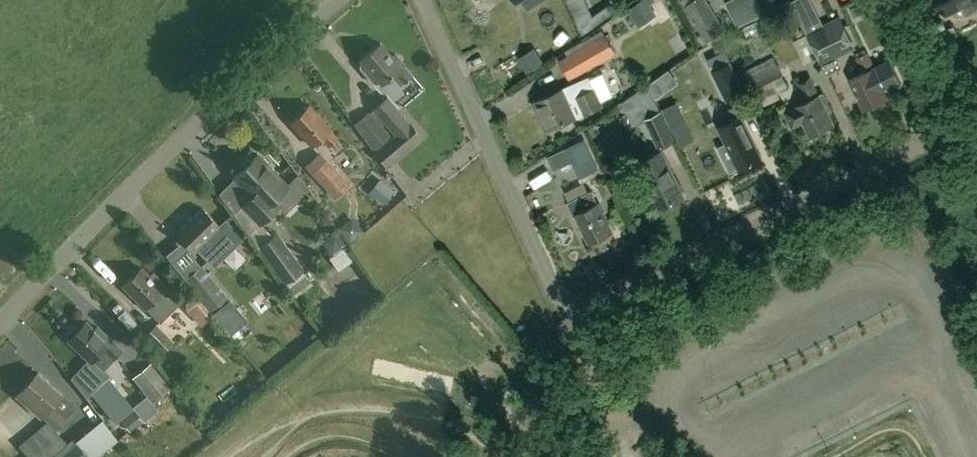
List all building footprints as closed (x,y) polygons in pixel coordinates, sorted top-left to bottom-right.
[(645,0),(636,0),(626,7),(639,25),(655,14),(645,0)] [(707,0),(693,0),(685,5),(707,40),(725,29),(707,0)] [(806,32),(822,24),(810,0),(793,0),(791,1),(806,32)] [(945,14),(960,7),(964,15),(966,14),(965,13),(976,7),(976,0),(938,0),(945,14)] [(731,14),(737,26),(762,13),(756,2),(731,14)] [(853,17),(862,13),(858,4),(849,8),(853,17)] [(806,32),(807,34),(819,59),(821,64),(855,48),(840,16),(822,24),(806,32)] [(569,79),(615,52),(602,30),(566,51),(568,54),(558,60),(569,79)] [(722,48),(717,38),(709,43),(714,53),(722,48)] [(414,75),(404,64),(395,54),(393,56),(381,43),(362,59),(363,61),(361,64),(361,68),(374,82),(378,83),(380,81),(382,83),(394,73),(403,84),(414,75)] [(518,58),(526,72),(541,62),(533,49),(518,58)] [(868,51),(856,57),(863,72),(849,79),(863,108),(886,97),(883,90),(902,80),(890,56),(874,64),(868,51)] [(773,57),(744,71),(750,83),(745,85),(750,95),(755,92),(760,101),(788,88),(773,57)] [(726,60),(708,70),(725,102),(743,93),(726,60)] [(797,81),(805,101),(785,111),(792,126),(803,120),(810,134),(833,123),(828,112),(832,110),(824,92),(818,95),(810,76),(797,81)] [(589,77),(550,94),(533,102),(545,130),(603,105),(595,89),(594,89),(589,77)] [(716,132),(695,89),(675,98),(696,142),(716,132)] [(423,136),(388,96),(372,109),(394,135),(375,152),(388,166),(423,136)] [(678,146),(693,139),(675,102),(661,109),(676,141),(678,146)] [(339,138),(331,129),(310,105),(291,122),(313,145),(321,138),(330,147),(339,138)] [(723,112),(735,136),(724,141),(738,169),(761,158),(747,130),(736,106),(723,112)] [(643,117),(659,149),(676,141),(661,109),(643,117)] [(569,146),(547,156),(553,170),(573,162),(579,175),(597,168),(584,139),(569,146)] [(343,149),(331,157),(340,169),(351,161),(343,149)] [(350,184),(321,151),(305,165),(335,198),(350,184)] [(265,158),(262,158),(258,154),(252,159),(248,159),(241,166),(241,171),(235,176),(253,195),(243,204),(261,223),(280,204),(275,198),(288,185),(269,165),(269,162),(265,158)] [(646,203),(656,198),(660,207),(683,196),(669,168),(664,156),(651,162),(657,174),(636,184),(646,203)] [(544,169),(525,180),(531,191),(550,180),(544,169)] [(367,192),(381,202),(387,194),(374,183),(367,192)] [(574,216),(576,215),(589,242),(612,231),(592,190),(567,202),(574,216)] [(226,220),(221,226),(203,207),(177,232),(196,251),(197,249),(202,254),(211,245),(224,257),(243,237),(226,220)] [(354,217),(340,228),(350,242),(364,231),(354,217)] [(337,230),(323,240),(333,254),(347,244),(337,230)] [(286,281),(303,269),(277,234),(261,246),(286,281)] [(229,296),(202,264),(185,279),(212,311),(229,296)] [(142,267),(123,285),(146,308),(147,308),(160,322),(172,310),(167,304),(176,295),(154,273),(150,276),(142,267)] [(193,291),(191,292),(189,295),(188,296),(187,298),(187,300),(186,301),(186,303),(186,305),(186,307),(186,308),(187,310),(202,326),(213,315),(193,291)] [(247,318),(230,298),(213,312),(230,332),(247,318)] [(86,322),(78,330),(74,327),(66,336),(70,339),(69,340),(91,361),(93,360),(101,368),(121,347),(98,326),(95,330),(86,322)] [(145,334),(149,339),(144,345),(153,359),(160,351),(162,353),(174,341),(157,323),(145,334)] [(171,387),(152,362),(134,376),(152,401),(171,387)] [(133,408),(103,370),(86,384),(117,421),(133,408)] [(68,417),(52,403),(62,393),(38,372),(22,391),(32,400),(28,405),(41,416),(57,430),(68,417)] [(145,403),(123,421),(131,431),(153,413),(145,403)] [(59,456),(98,456),(119,439),(102,419),(76,441),(77,442),(59,456)]
